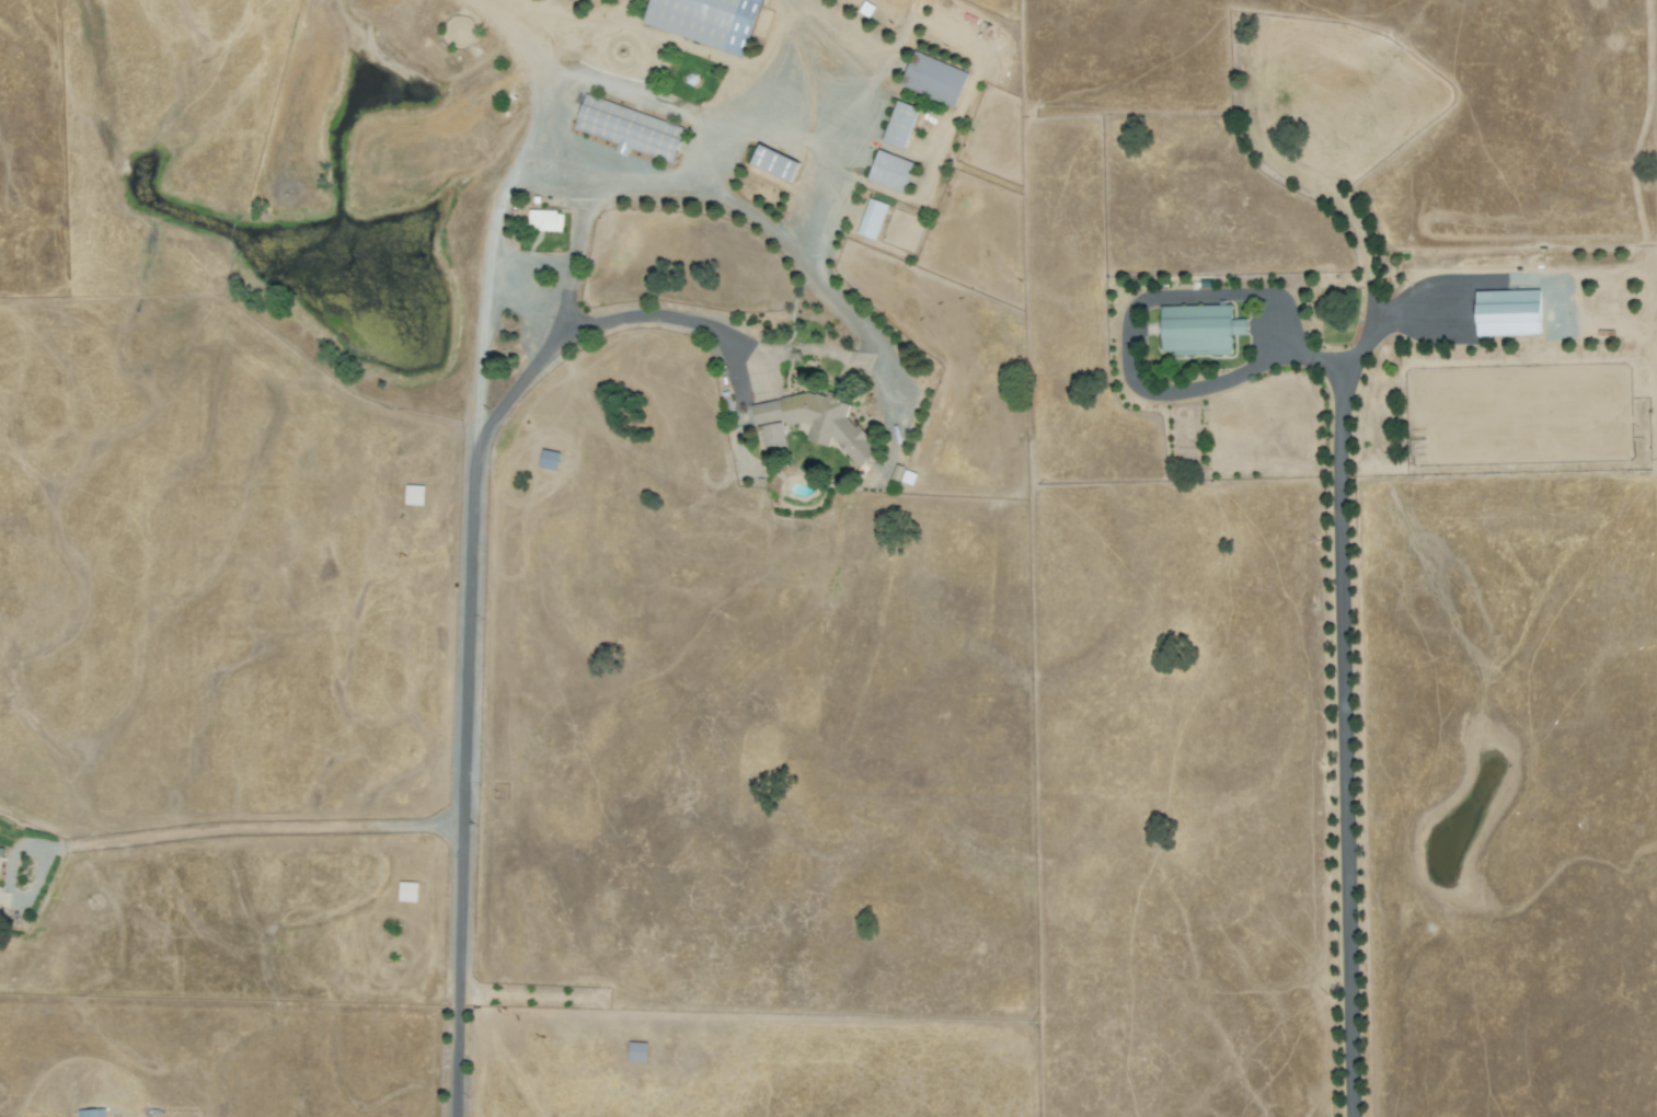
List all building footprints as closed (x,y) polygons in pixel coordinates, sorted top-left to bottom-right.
[(638,25),(740,57),(757,0),(646,0),(638,25)] [(952,107),(965,73),(917,55),(914,65),(907,62),(897,87),(952,107)] [(570,130),(615,143),(612,152),(624,155),(626,149),(670,163),(682,126),(580,95),(570,130)] [(915,109),(894,101),(880,142),(901,149),(915,109)] [(745,164),(784,183),(794,162),(754,144),(745,164)] [(909,161),(872,151),(865,183),(901,192),(909,161)] [(874,241),(886,205),(867,198),(854,234),(874,241)] [(560,232),(560,212),(526,211),(526,231),(560,232)] [(1472,337),(1538,335),(1537,290),(1471,292),(1472,337)] [(1156,307),(1157,352),(1170,352),(1170,356),(1230,356),(1229,335),(1244,335),(1244,320),(1229,320),(1229,306),(1156,307)] [(748,406),(760,452),(783,446),(779,428),(780,422),(784,427),(796,424),(808,426),(805,442),(827,447),(829,437),(854,467),(872,452),(864,442),(862,435),(855,426),(850,425),(844,418),(847,405),(834,402),(826,392),(821,396),(804,392),(748,406)] [(420,506),(421,486),(402,486),(401,505),(420,506)] [(625,1063),(644,1064),(644,1043),(626,1043),(625,1063)]
